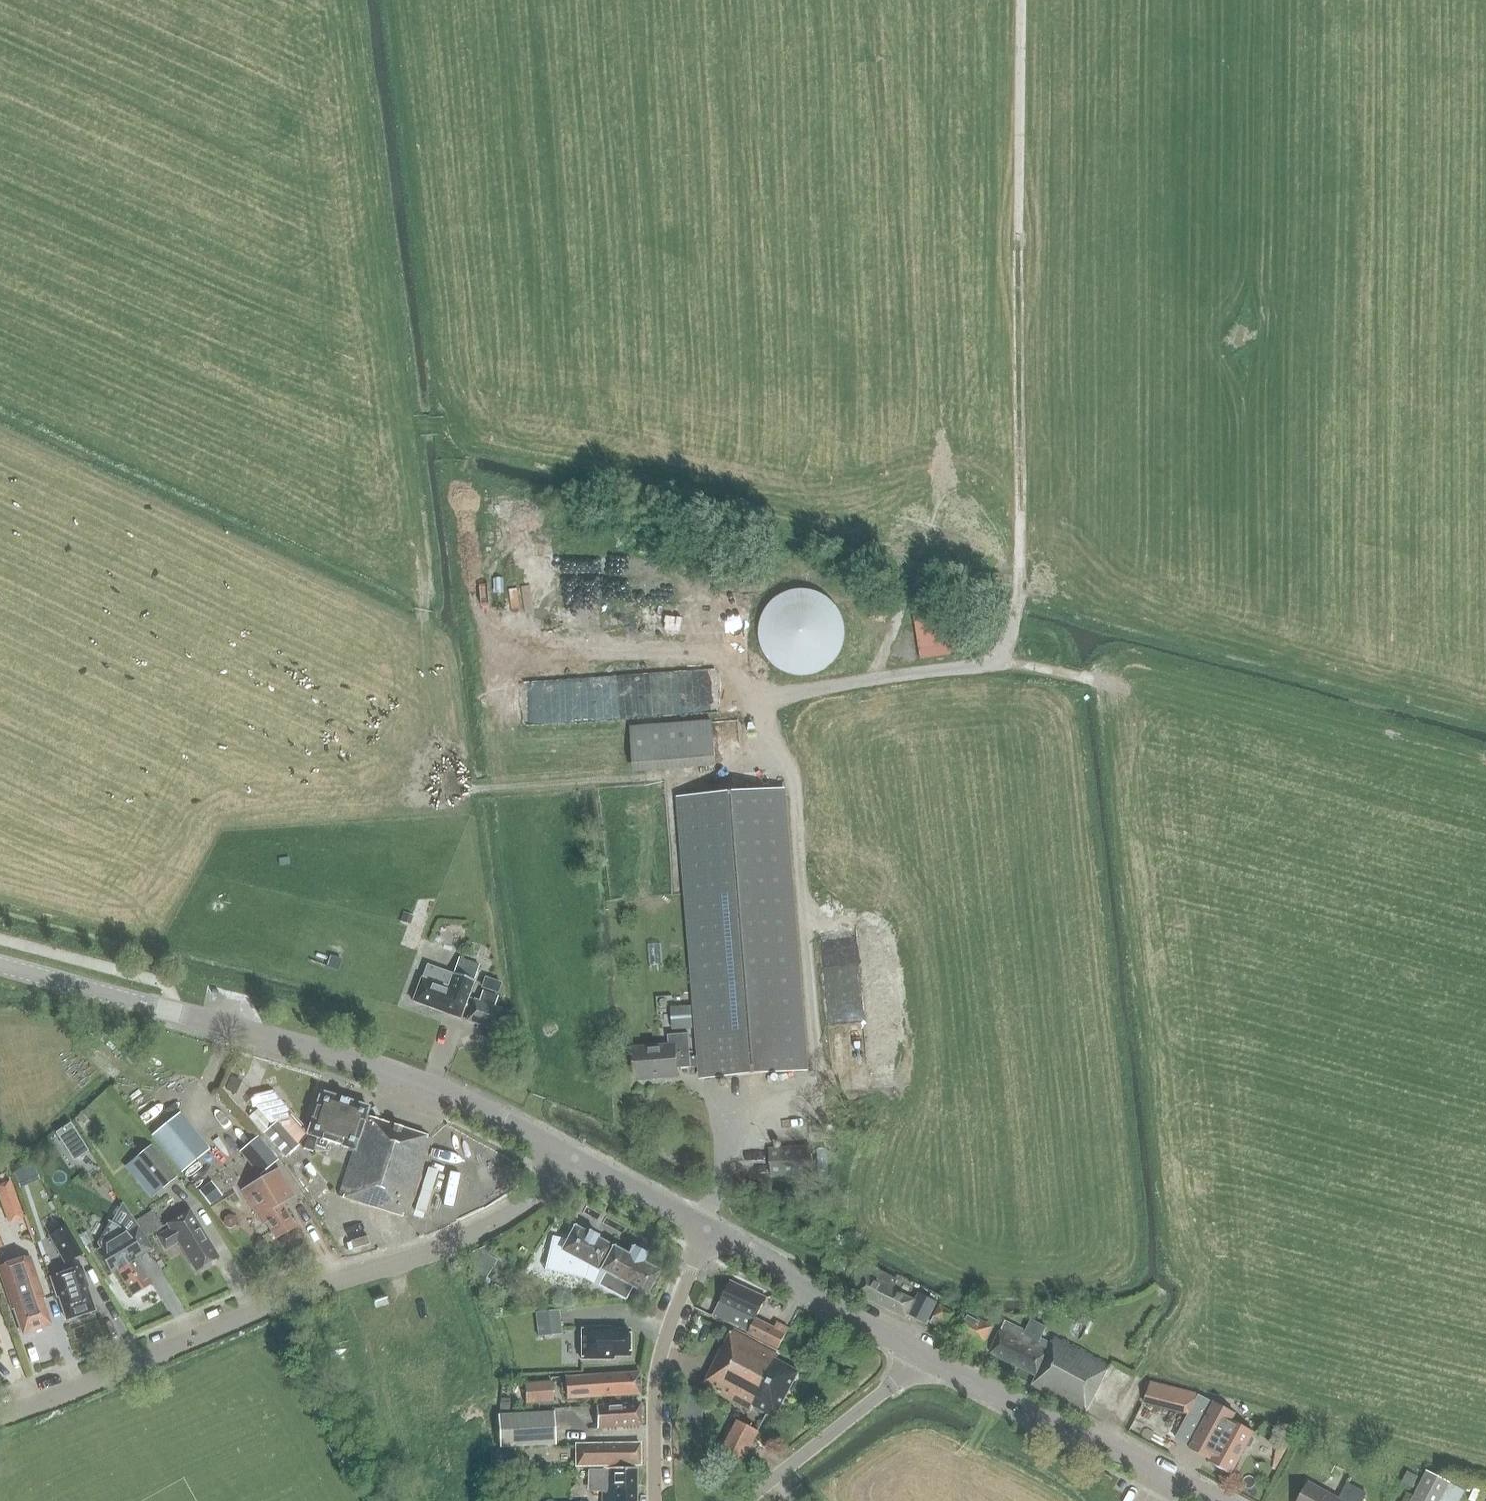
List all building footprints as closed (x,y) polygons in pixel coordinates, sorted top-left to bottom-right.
[(807,589),(801,589),(795,589),(789,591),(784,593),(778,595),(773,599),(769,603),(765,608),(762,613),(760,619),(758,625),(758,631),(758,637),(759,643),(761,648),(764,654),(767,659),(771,663),(776,667),(781,670),(786,673),(792,675),(798,675),(804,675),(810,675),(816,673),(822,670),(827,667),(831,663),(835,659),(839,654),(841,648),(843,643),(844,637),(845,631),(844,625),(843,619),(840,613),(837,608),(834,603),(829,599),(824,595),(819,593),(813,591),(807,589)] [(964,655),(963,621),(919,623),(920,656),(964,655)] [(522,724),(556,723),(555,681),(521,682),(522,724)] [(715,766),(712,720),(630,726),(633,772),(715,766)] [(703,1077),(803,1069),(803,1067),(863,1062),(858,1005),(848,1006),(830,786),(681,798),(701,1056),(690,1056),(688,1033),(667,1035),(668,1046),(633,1049),(635,1079),(677,1075),(676,1068),(702,1066),(703,1077)] [(460,1018),(473,981),(479,964),(458,956),(452,974),(426,965),(421,979),(421,978),(413,1002),(460,1018)] [(484,976),(480,988),(497,994),(501,983),(484,976)] [(501,1010),(493,1007),(497,996),(481,990),(477,1001),(474,1000),(466,1020),(493,1030),(501,1010)] [(681,1006),(681,1001),(670,1002),(671,1029),(692,1028),(691,1005),(681,1006)] [(230,1076),(224,1090),(235,1095),(241,1081),(230,1076)] [(364,1116),(368,1107),(320,1091),(306,1134),(317,1138),(314,1145),(325,1148),(327,1141),(354,1150),(364,1116)] [(86,1107),(76,1117),(82,1123),(93,1114),(86,1107)] [(179,1113),(151,1135),(181,1172),(209,1149),(179,1113)] [(431,1138),(364,1116),(354,1150),(338,1196),(406,1217),(431,1138)] [(263,1131),(262,1132),(284,1157),(299,1145),(277,1120),(275,1121),(263,1131)] [(75,1160),(88,1152),(69,1123),(55,1132),(67,1152),(69,1151),(75,1160)] [(258,1136),(244,1148),(263,1170),(276,1159),(258,1136)] [(177,1176),(151,1144),(133,1158),(160,1191),(177,1176)] [(771,1176),(811,1173),(809,1146),(769,1149),(771,1176)] [(12,1175),(31,1162),(26,1156),(8,1169),(12,1175)] [(102,1189),(109,1183),(98,1168),(91,1173),(102,1189)] [(295,1227),(280,1202),(293,1195),(278,1169),(242,1191),(257,1216),(261,1214),(275,1239),(295,1227)] [(205,1185),(198,1190),(209,1204),(216,1199),(205,1185)] [(0,1193),(0,1194),(10,1221),(13,1220),(23,1217),(22,1215),(13,1191),(12,1188),(0,1193)] [(151,1284),(136,1258),(152,1248),(138,1226),(122,1202),(110,1222),(107,1220),(106,1221),(108,1222),(96,1244),(99,1248),(96,1250),(110,1274),(116,1270),(131,1296),(151,1284)] [(217,1257),(200,1229),(189,1209),(166,1223),(169,1228),(155,1236),(164,1250),(178,1242),(195,1270),(217,1257)] [(162,1227),(152,1210),(136,1219),(146,1237),(162,1227)] [(224,1218),(223,1223),(226,1227),(231,1228),(235,1225),(236,1220),(233,1216),(228,1215),(224,1218)] [(83,1254),(66,1224),(47,1235),(64,1264),(83,1254)] [(624,1300),(631,1287),(645,1295),(657,1272),(642,1263),(646,1255),(631,1247),(627,1255),(596,1238),(597,1236),(588,1231),(587,1233),(573,1226),(567,1239),(551,1236),(544,1269),(582,1277),(624,1300)] [(483,1247),(468,1253),(480,1287),(497,1260),(488,1255),(490,1251),(483,1247)] [(13,1308),(22,1334),(50,1325),(42,1299),(45,1298),(30,1255),(0,1266),(0,1277),(11,1309),(13,1308)] [(907,1315),(913,1300),(892,1289),(897,1279),(865,1263),(860,1273),(858,1271),(849,1288),(856,1292),(855,1292),(905,1318),(907,1315)] [(66,1320),(94,1310),(81,1273),(79,1274),(77,1268),(51,1277),(53,1283),(66,1320)] [(773,1328),(755,1319),(766,1296),(731,1279),(714,1312),(749,1330),(747,1333),(778,1348),(788,1328),(777,1322),(773,1328)] [(926,1324),(937,1303),(920,1294),(908,1314),(926,1324)] [(981,1348),(992,1328),(962,1312),(960,1317),(939,1306),(931,1323),(947,1331),(948,1330),(952,1332),(951,1333),(981,1348)] [(558,1310),(535,1313),(537,1337),(561,1334),(558,1310)] [(1109,1367),(1054,1338),(1051,1344),(1040,1339),(1045,1327),(1030,1320),(1025,1331),(1004,1321),(990,1353),(1036,1376),(1031,1386),(1084,1414),(1109,1367)] [(628,1330),(599,1330),(599,1327),(580,1328),(581,1360),(613,1359),(613,1356),(629,1356),(628,1330)] [(774,1417),(798,1372),(788,1366),(791,1359),(780,1353),(779,1356),(731,1330),(703,1385),(750,1410),(753,1406),(774,1417)] [(639,1394),(639,1372),(564,1377),(565,1398),(639,1394)] [(525,1403),(552,1401),(551,1381),(524,1383),(525,1403)] [(1254,1431),(1232,1419),(1235,1414),(1198,1395),(1149,1382),(1144,1402),(1188,1413),(1203,1421),(1189,1448),(1210,1459),(1208,1462),(1231,1474),(1245,1447),(1249,1446),(1253,1439),(1252,1434),(1254,1431)] [(597,1428),(639,1425),(639,1403),(596,1406),(597,1428)] [(553,1411),(497,1414),(497,1421),(498,1447),(555,1444),(553,1418),(553,1411)] [(737,1472),(759,1431),(737,1420),(715,1461),(737,1472)] [(575,1466),(639,1465),(639,1443),(575,1444),(575,1466)] [(514,1450),(490,1452),(491,1471),(515,1470),(514,1450)] [(602,1491),(602,1500),(635,1500),(635,1467),(602,1468),(602,1469),(590,1469),(589,1476),(589,1484),(590,1491),(602,1491)] [(1401,1483),(1413,1488),(1419,1476),(1407,1470),(1401,1483)] [(1426,1470),(1409,1500),(1460,1500),(1465,1491),(1426,1470)] [(1366,1493),(1347,1483),(1338,1499),(1308,1482),(1298,1500),(1362,1500),(1366,1493)]
